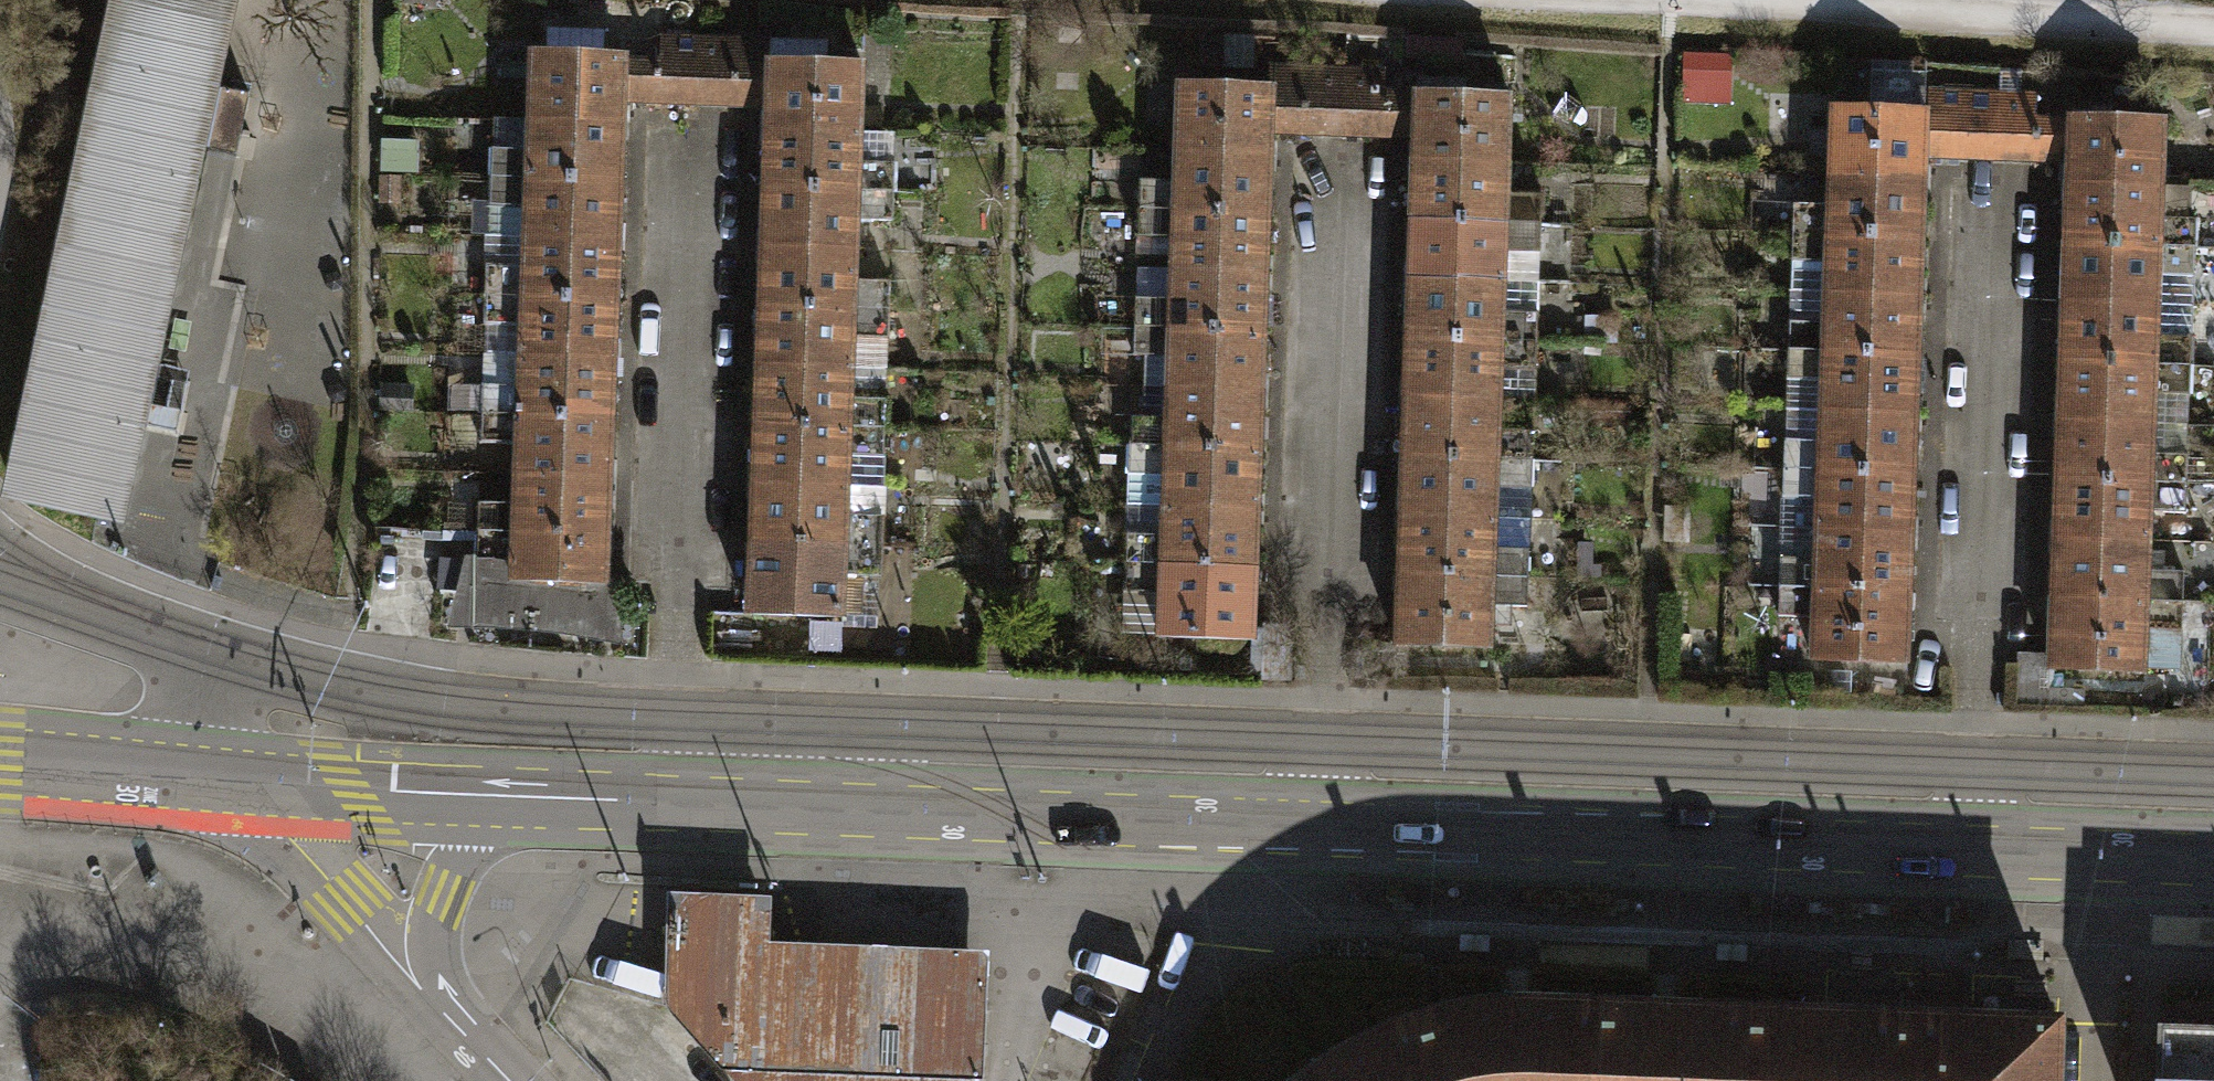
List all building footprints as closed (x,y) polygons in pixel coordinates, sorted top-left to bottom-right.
[(70,250),(164,270),(223,0),(125,0),(70,250)] [(615,60),(615,57),(592,56),(593,30),(538,28),(537,54),(520,54),(518,120),(612,124),(613,102),(649,103),(650,62),(615,60)] [(685,104),(688,39),(651,37),(650,62),(649,103),(685,104)] [(722,106),(723,64),(724,40),(688,39),(685,104),(722,106)] [(1673,98),(1720,101),(1723,58),(1675,55),(1673,98)] [(852,66),(757,63),(757,65),(723,64),(722,106),(755,107),(755,129),(850,132),(852,66)] [(1165,151),(1260,154),(1261,131),(1295,133),(1297,67),(1259,65),(1259,87),(1168,84),(1165,151)] [(1333,134),(1335,68),(1297,67),(1295,133),(1333,134)] [(1402,159),(1497,162),(1499,94),(1370,90),(1371,69),(1335,68),(1333,134),(1403,136),(1402,159)] [(1986,157),(1989,92),(1950,91),(1950,115),(1948,156),(1986,157)] [(2024,159),(2026,117),(2027,93),(1989,92),(1986,157),(2024,159)] [(1819,174),(1913,177),(1914,155),(1948,156),(1950,115),(1916,113),(1916,109),(1822,106),(1819,174)] [(218,168),(244,172),(254,116),(228,112),(218,168)] [(2057,160),(2057,182),(2151,185),(2153,118),(2059,115),(2059,119),(2026,117),(2024,159),(2057,160)] [(515,180),(610,183),(612,124),(518,120),(516,149),(481,148),(480,179),(515,180)] [(755,129),(752,188),(883,193),(884,164),(849,162),(850,132),(755,129)] [(1163,210),(1258,213),(1260,154),(1165,151),(1164,181),(1129,180),(1128,209),(1163,210)] [(1497,162),(1402,159),(1400,218),(1495,221),(1530,223),(1531,194),(1496,192),(1497,162)] [(1817,234),(1911,237),(1913,177),(1819,174),(1818,204),(1784,203),(1783,233),(1817,234)] [(513,237),(608,240),(610,183),(515,180),(480,179),(478,236),(513,237)] [(2057,182),(2055,241),(2149,244),(2184,245),(2185,218),(2150,216),(2151,185),(2057,182)] [(752,188),(750,246),(846,249),(847,220),(882,221),(883,193),(752,188)] [(1161,269),(1256,272),(1258,213),(1163,210),(1128,209),(1127,237),(1162,238),(1161,269)] [(1495,221),(1400,218),(1398,277),(1493,281),(1494,250),(1529,251),(1530,223),(1495,221)] [(1815,293),(1909,296),(1911,237),(1817,234),(1783,233),(1781,292),(1815,293)] [(606,301),(608,240),(513,237),(512,267),(477,266),(476,296),(511,298),(606,301)] [(2055,241),(2052,300),(2146,303),(2182,305),(2184,245),(2149,244),(2055,241)] [(846,249),(750,246),(748,307),(844,310),(879,311),(880,281),(845,280),(846,249)] [(70,250),(16,498),(110,519),(164,270),(70,250)] [(1159,328),(1254,331),(1256,272),(1161,269),(1160,298),(1125,297),(1124,326),(1159,328)] [(1493,281),(1398,277),(1396,337),(1490,340),(1526,341),(1528,282),(1493,281)] [(1813,352),(1907,355),(1909,296),(1815,293),(1814,321),(1779,320),(1778,351),(1813,352)] [(604,360),(606,301),(511,298),(476,296),(475,324),(510,325),(509,357),(604,360)] [(2052,300),(2050,359),(2144,363),(2180,364),(2182,305),(2146,303),(2052,300)] [(844,310),(748,307),(746,365),(841,368),(842,338),(878,339),(879,311),(844,310)] [(1157,387),(1252,390),(1254,331),(1159,328),(1124,326),(1123,354),(1158,355),(1157,387)] [(1490,340),(1396,337),(1394,396),(1488,399),(1524,400),(1526,341),(1490,340)] [(1811,411),(1905,414),(1907,355),(1813,352),(1778,351),(1777,378),(1812,379),(1811,411)] [(601,418),(604,360),(509,357),(474,356),(472,414),(507,415),(601,418)] [(2050,359),(2048,419),(2142,422),(2178,423),(2180,364),(2144,363),(2050,359)] [(841,368),(746,365),(744,425),(874,430),(876,369),(841,368)] [(1155,446),(1250,449),(1252,390),(1157,387),(1156,416),(1121,415),(1120,444),(1155,446)] [(1488,399),(1394,396),(1392,455),(1486,458),(1522,459),(1523,429),(1487,428),(1488,399)] [(1808,470),(1903,473),(1905,414),(1811,411),(1810,439),(1775,438),(1774,469),(1808,470)] [(599,477),(601,418),(507,415),(472,414),(471,441),(506,443),(504,474),(599,477)] [(2048,419),(2046,478),(2140,481),(2175,483),(2176,453),(2141,452),(2142,422),(2048,419)] [(744,425),(742,484),(837,487),(838,456),(873,457),(874,430),(744,425)] [(1153,505),(1247,508),(1250,449),(1155,446),(1120,444),(1118,503),(1153,505)] [(1486,458),(1392,455),(1390,514),(1484,517),(1520,519),(1522,459),(1486,458)] [(1806,529),(1901,532),(1903,473),(1808,470),(1774,469),(1773,496),(1808,497),(1806,529)] [(502,534),(597,537),(599,477),(504,474),(503,503),(468,502),(467,532),(502,534)] [(2046,478),(2044,537),(2138,541),(2139,511),(2174,512),(2175,483),(2140,481),(2046,478)] [(837,487),(742,484),(740,543),(835,546),(870,547),(872,488),(837,487)] [(1150,563),(1245,567),(1247,508),(1153,505),(1152,534),(1117,533),(1116,562),(1150,563)] [(1484,517),(1390,514),(1388,573),(1482,576),(1518,578),(1520,519),(1484,517)] [(1770,587),(1899,591),(1901,532),(1806,529),(1805,558),(1771,556),(1770,587)] [(501,574),(595,582),(595,578),(597,537),(502,534),(467,532),(467,557),(467,559),(501,562),(501,574)] [(2044,537),(2042,597),(2171,601),(2172,571),(2137,570),(2138,541),(2044,537)] [(835,546),(740,543),(737,612),(831,616),(831,627),(865,628),(867,575),(869,575),(870,547),(835,546)] [(455,557),(437,629),(454,628),(473,629),(492,629),(515,631),(538,633),(567,638),(588,641),(611,646),(608,579),(595,578),(595,582),(501,574),(501,562),(467,559),(467,557),(455,557)] [(1245,567),(1150,563),(1116,562),(1115,591),(1149,592),(1148,634),(1243,637),(1245,567)] [(1482,576),(1388,573),(1386,643),(1480,646),(1481,604),(1517,605),(1518,578),(1482,576)] [(1896,661),(1899,591),(1770,587),(1769,614),(1803,616),(1801,658),(1896,661)] [(2170,629),(2171,601),(2042,597),(2039,666),(2133,670),(2135,628),(2170,629)] [(679,976),(757,980),(972,988),(969,1078),(973,1079),(978,959),(977,956),(974,952),(969,951),(759,943),(760,911),(758,906),(756,901),(752,898),(747,895),(672,892),(664,895),(660,899),(658,903),(656,910),(654,995),(660,996),(662,989),(670,980),(679,976)] [(757,980),(679,976),(670,980),(662,989),(660,996),(661,1003),(664,1010),(728,1080),(963,1080),(963,1078),(969,1078),(972,988),(757,980)] [(1599,1005),(1533,1002),(1501,1002),(1473,1005),(1447,1010),(1423,1015),(1411,1018),(1431,1080),(1595,1080),(1599,1005)] [(1595,1080),(1745,1080),(1749,1011),(1599,1005),(1595,1080)] [(1745,1080),(1896,1080),(1898,1017),(1749,1011),(1745,1080)] [(1896,1080),(2046,1080),(2048,1022),(1898,1017),(1896,1080)] [(1411,1018),(1382,1028),(1362,1038),(1337,1051),(1313,1066),(1306,1071),(1292,1080),(1431,1080),(1411,1018)] [(2148,1026),(2146,1080),(2213,1080),(2213,1028),(2148,1026)]
